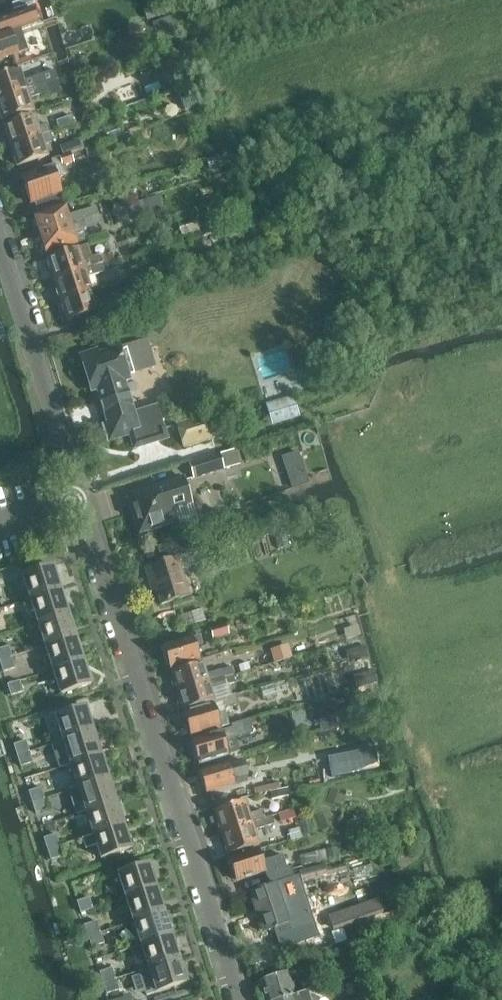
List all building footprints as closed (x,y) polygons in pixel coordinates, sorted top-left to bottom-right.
[(18,54),(28,50),(21,29),(39,23),(34,8),(0,20),(0,60),(18,54)] [(152,23),(158,43),(177,37),(170,17),(152,23)] [(157,64),(163,83),(188,76),(183,56),(157,64)] [(58,80),(55,71),(23,82),(19,70),(0,76),(0,100),(58,80)] [(0,100),(0,116),(0,118),(3,119),(4,121),(32,111),(29,99),(61,88),(58,80),(0,100)] [(169,93),(176,115),(200,108),(193,86),(169,93)] [(71,114),(55,119),(58,127),(73,122),(71,114)] [(9,137),(12,146),(51,133),(48,123),(38,127),(34,115),(5,125),(6,128),(4,130),(6,136),(9,137)] [(51,133),(12,146),(15,155),(13,157),(15,163),(18,164),(19,167),(48,157),(43,144),(53,141),(51,133)] [(80,142),(66,147),(68,155),(82,150),(80,142)] [(54,168),(57,167),(60,176),(66,174),(64,166),(74,163),(72,154),(52,161),(54,168)] [(214,155),(206,157),(209,167),(217,164),(214,155)] [(34,202),(59,194),(60,194),(52,169),(23,179),(31,204),(34,202)] [(59,194),(34,202),(37,212),(62,204),(59,194)] [(127,207),(131,219),(150,213),(146,200),(127,207)] [(38,227),(41,234),(99,216),(96,208),(78,214),(74,202),(34,215),(35,217),(34,220),(35,225),(38,227)] [(99,216),(41,234),(43,242),(42,245),(43,250),(46,251),(47,254),(87,241),(83,229),(101,224),(99,216)] [(52,270),(55,279),(115,260),(112,253),(102,256),(102,254),(92,257),(88,245),(48,258),(49,261),(48,263),(50,269),(52,270)] [(61,298),(62,301),(91,291),(86,277),(117,267),(115,260),(55,279),(58,288),(57,291),(59,297),(61,298)] [(91,291),(62,301),(63,303),(61,306),(63,312),(66,313),(69,322),(97,313),(100,322),(122,315),(117,297),(95,304),(91,291)] [(155,409),(135,416),(124,382),(130,380),(120,348),(98,355),(97,351),(81,356),(92,392),(101,389),(112,423),(102,426),(106,439),(132,431),(136,445),(164,436),(155,409)] [(266,404),(272,425),(300,417),(294,396),(266,404)] [(177,425),(184,448),(214,439),(207,416),(177,425)] [(301,449),(284,455),(295,487),(312,481),(301,449)] [(234,450),(219,454),(224,470),(239,465),(234,450)] [(189,464),(193,479),(224,470),(219,454),(189,464)] [(173,509),(192,503),(184,478),(127,496),(139,534),(177,522),(173,509)] [(145,568),(149,583),(154,582),(161,605),(190,596),(182,571),(197,566),(188,538),(157,547),(162,563),(145,568)] [(23,576),(31,600),(61,590),(54,566),(23,576)] [(31,600),(38,623),(69,613),(61,590),(31,600)] [(38,623),(46,647),(76,637),(69,613),(38,623)] [(213,628),(215,638),(227,635),(224,625),(213,628)] [(46,647),(53,671),(84,661),(76,637),(46,647)] [(199,661),(194,642),(193,638),(164,647),(167,657),(165,659),(167,665),(170,666),(171,669),(199,661)] [(289,644),(270,650),(273,663),(293,657),(289,644)] [(365,645),(349,650),(353,660),(368,656),(365,645)] [(12,658),(9,646),(0,649),(0,662),(12,658)] [(0,662),(3,672),(16,668),(12,658),(0,662)] [(84,661),(53,671),(61,694),(92,685),(84,661)] [(248,663),(238,666),(240,672),(250,669),(248,663)] [(176,686),(178,692),(234,674),(232,667),(204,675),(201,664),(172,673),(173,675),(170,677),(173,685),(176,686)] [(374,670),(354,676),(357,688),(378,683),(374,670)] [(234,674),(178,692),(179,698),(177,700),(179,707),(183,708),(183,710),(212,701),(209,691),(237,682),(234,674)] [(8,685),(11,696),(23,692),(20,681),(8,685)] [(190,734),(191,737),(230,726),(230,725),(227,726),(222,710),(237,706),(234,695),(213,702),(214,705),(184,714),(187,724),(186,727),(187,733),(190,734)] [(96,705),(98,718),(112,716),(110,703),(96,705)] [(56,717),(63,741),(94,731),(86,707),(56,717)] [(335,717),(319,722),(321,731),(338,726),(335,717)] [(233,729),(192,741),(195,751),(193,754),(195,760),(198,761),(199,764),(228,755),(257,747),(253,734),(249,720),(232,725),(233,729)] [(63,741),(71,764),(101,754),(94,731),(63,741)] [(14,745),(17,756),(30,752),(26,741),(14,745)] [(374,748),(327,757),(332,779),(379,770),(374,748)] [(30,752),(17,756),(21,767),(33,763),(30,752)] [(71,764),(78,788),(109,778),(101,754),(71,764)] [(227,757),(200,765),(202,771),(200,772),(206,793),(235,785),(248,781),(242,761),(229,764),(227,757)] [(78,788),(86,811),(116,802),(109,778),(78,788)] [(29,792),(33,803),(45,799),(41,788),(29,792)] [(288,788),(271,792),(272,800),(290,796),(288,788)] [(45,799),(33,803),(36,814),(48,810),(45,799)] [(218,824),(221,833),(265,820),(262,810),(249,814),(245,801),(214,811),(215,814),(213,817),(215,824),(218,824)] [(86,811),(93,835),(94,835),(124,825),(116,802),(86,811)] [(270,818),(265,820),(221,833),(224,842),(222,845),(224,852),(227,852),(228,855),(259,846),(254,830),(272,824),(270,818)] [(132,849),(124,825),(94,835),(93,835),(83,838),(86,849),(97,846),(101,859),(132,849)] [(44,839),(48,850),(60,846),(56,835),(44,839)] [(60,846),(48,850),(51,860),(63,856),(60,846)] [(336,849),(326,851),(328,858),(338,856),(336,849)] [(269,885),(294,877),(292,870),(292,868),(287,869),(282,855),(262,862),(258,850),(229,859),(230,862),(228,864),(230,871),(234,871),(237,881),(265,872),(269,885)] [(325,852),(313,854),(314,863),(326,861),(325,852)] [(119,874),(126,898),(157,888),(149,864),(119,874)] [(325,865),(300,872),(302,882),(327,875),(326,869),(325,865)] [(345,865),(326,869),(327,875),(346,870),(345,865)] [(284,882),(250,893),(263,933),(275,929),(277,936),(314,924),(298,877),(284,882)] [(126,898),(134,921),(164,912),(157,888),(126,898)] [(77,902),(81,913),(93,909),(90,898),(77,902)] [(329,918),(327,919),(329,925),(331,924),(333,928),(374,914),(370,902),(329,916),(329,918)] [(134,921),(142,945),(172,935),(164,912),(134,921)] [(85,925),(88,936),(101,932),(97,922),(85,925)] [(314,924),(277,936),(281,948),(314,938),(318,937),(314,924)] [(101,932),(88,936),(92,947),(104,943),(101,932)] [(142,945),(149,969),(180,959),(172,935),(142,945)] [(180,959),(149,969),(157,993),(187,983),(180,959)] [(338,966),(343,980),(353,977),(348,962),(338,966)] [(100,972),(103,983),(116,979),(112,968),(100,972)] [(266,999),(283,999),(308,992),(306,984),(294,988),(290,974),(260,983),(266,999)] [(116,979),(103,983),(107,994),(119,990),(116,979)]
